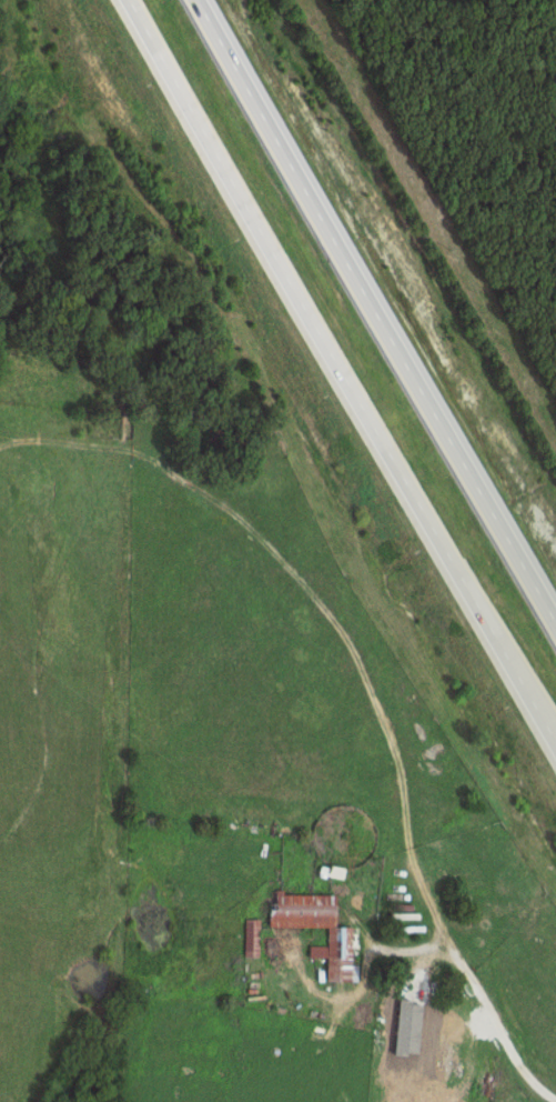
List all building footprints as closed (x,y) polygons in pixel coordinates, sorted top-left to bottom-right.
[(351,870),(327,868),(327,876),(351,878),(351,870)] [(341,895),(276,894),(275,927),(330,928),(329,946),(314,945),(314,958),(331,958),(330,981),(359,982),(361,927),(341,927),(341,895)] [(248,955),(261,955),(261,920),(248,920),(248,955)] [(401,1025),(423,1025),(423,1002),(401,1002),(401,1025)] [(450,1093),(455,1048),(443,1047),(439,1092),(450,1093)]
